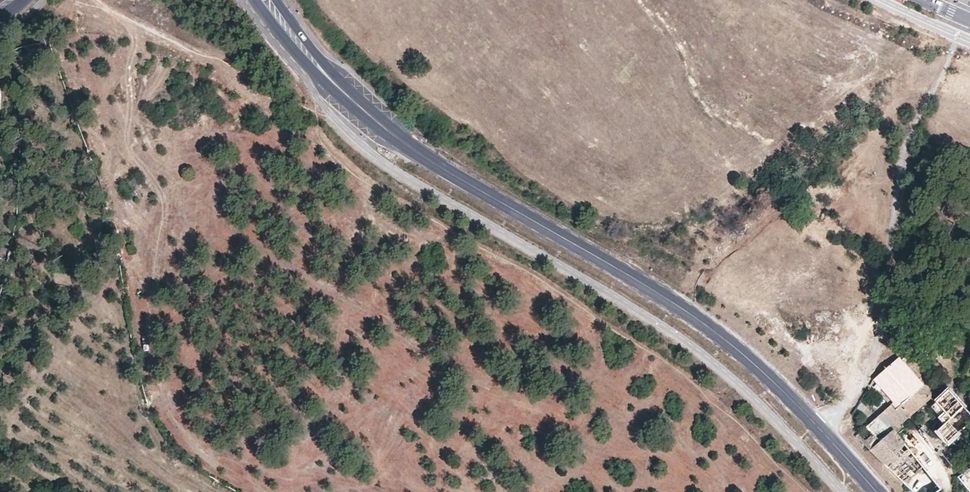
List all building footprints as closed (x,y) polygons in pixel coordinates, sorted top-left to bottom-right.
[(904,280),(899,279),(897,285),(890,283),(888,291),(901,293),(904,280)] [(917,346),(914,342),(913,341),(899,358),(905,366),(917,346)] [(877,377),(900,404),(896,408),(892,404),(856,437),(913,491),(939,491),(941,491),(894,431),(933,398),(905,366),(899,358),(898,358),(877,377)] [(900,404),(877,377),(873,381),(892,404),(896,408),(900,404)] [(936,403),(950,419),(945,424),(937,432),(948,444),(969,423),(969,415),(948,392),(935,402),(936,403)] [(931,408),(945,424),(950,419),(936,403),(931,408)] [(959,474),(969,488),(969,466),(959,474)]
